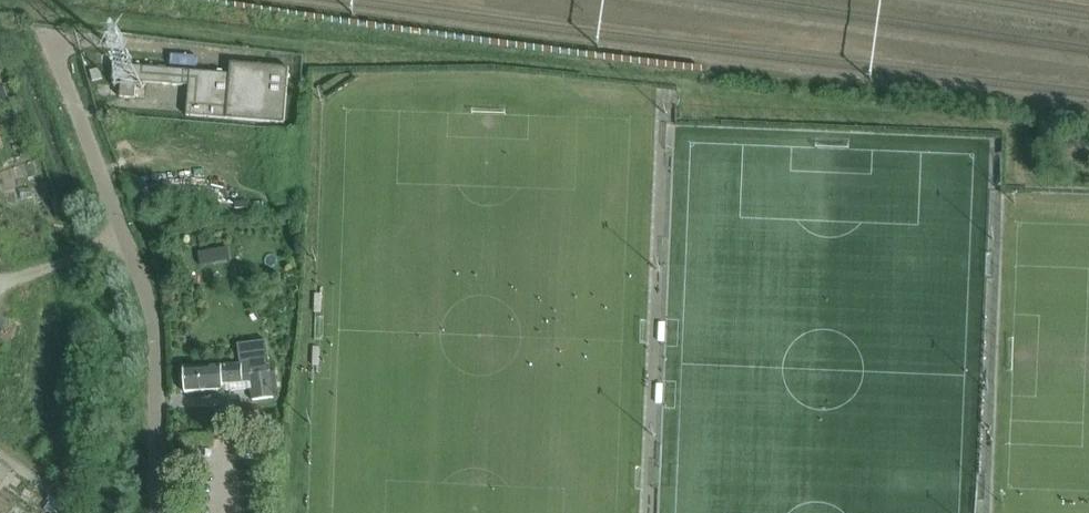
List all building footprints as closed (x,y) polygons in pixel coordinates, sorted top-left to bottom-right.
[(229,74),(145,67),(112,65),(111,81),(120,81),(119,98),(134,98),(135,82),(144,82),(182,85),(188,85),(186,115),(284,123),(288,67),(230,63),(229,74)] [(273,398),(268,359),(239,363),(240,366),(183,369),(184,393),(251,390),(252,401),(273,398)] [(13,468),(1,459),(0,461),(0,473),(6,477),(13,468)]
